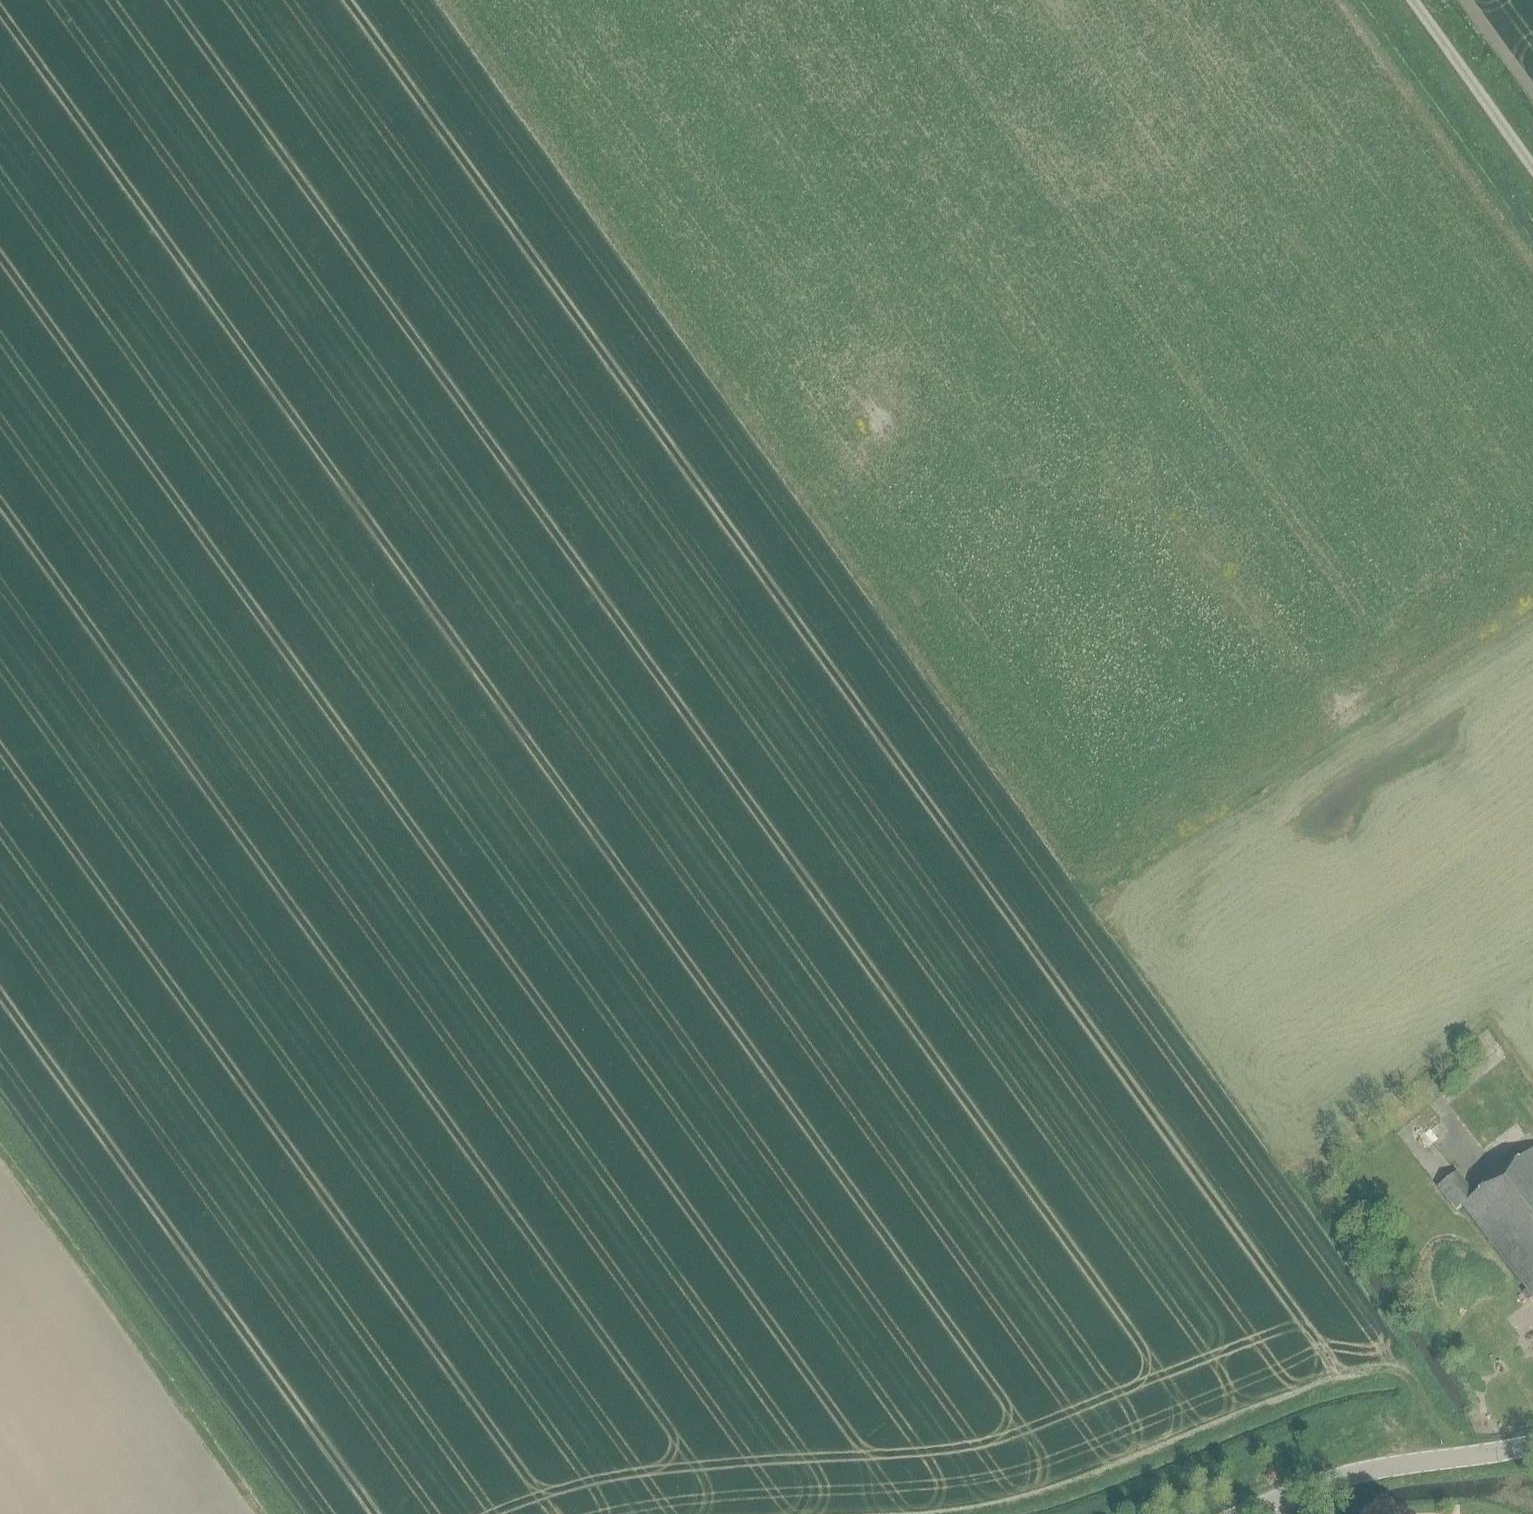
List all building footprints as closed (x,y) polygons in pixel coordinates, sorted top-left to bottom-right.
[(1532,1293),(1532,1151),(1475,1197),(1457,1174),(1438,1189),(1457,1212),(1464,1206),(1532,1293)]
